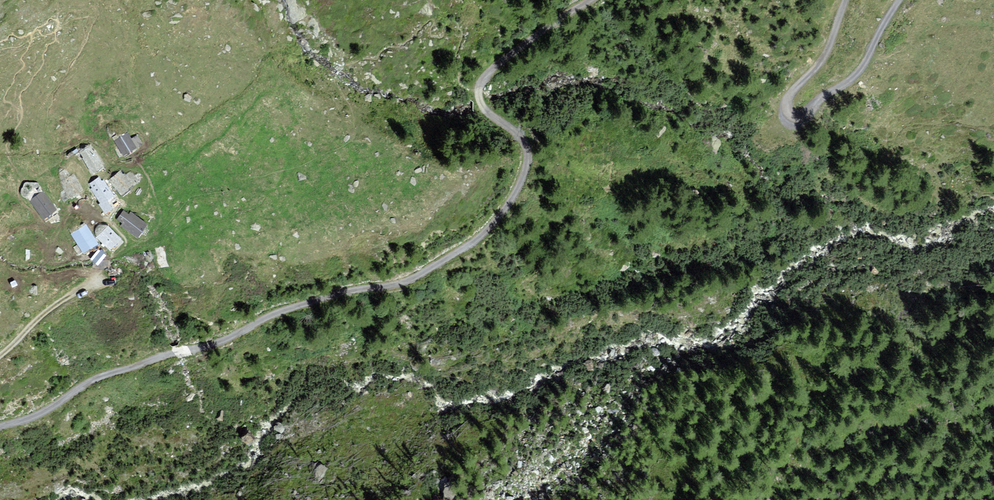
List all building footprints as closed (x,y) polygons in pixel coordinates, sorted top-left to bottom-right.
[(140,135),(134,139),(130,132),(117,141),(128,157),(146,144),(140,135)] [(97,174),(108,166),(93,145),(82,153),(97,174)] [(124,169),(112,180),(127,196),(144,179),(134,169),(129,174),(124,169)] [(88,189),(75,174),(64,183),(77,198),(88,189)] [(101,175),(91,183),(107,204),(118,196),(101,175)] [(34,201),(49,220),(61,210),(46,191),(34,201)] [(122,227),(141,239),(151,223),(133,211),(131,213),(127,210),(120,221),(124,224),(122,227)] [(88,223),(74,232),(88,252),(102,242),(88,223)] [(110,225),(100,235),(114,249),(124,238),(110,225)]
